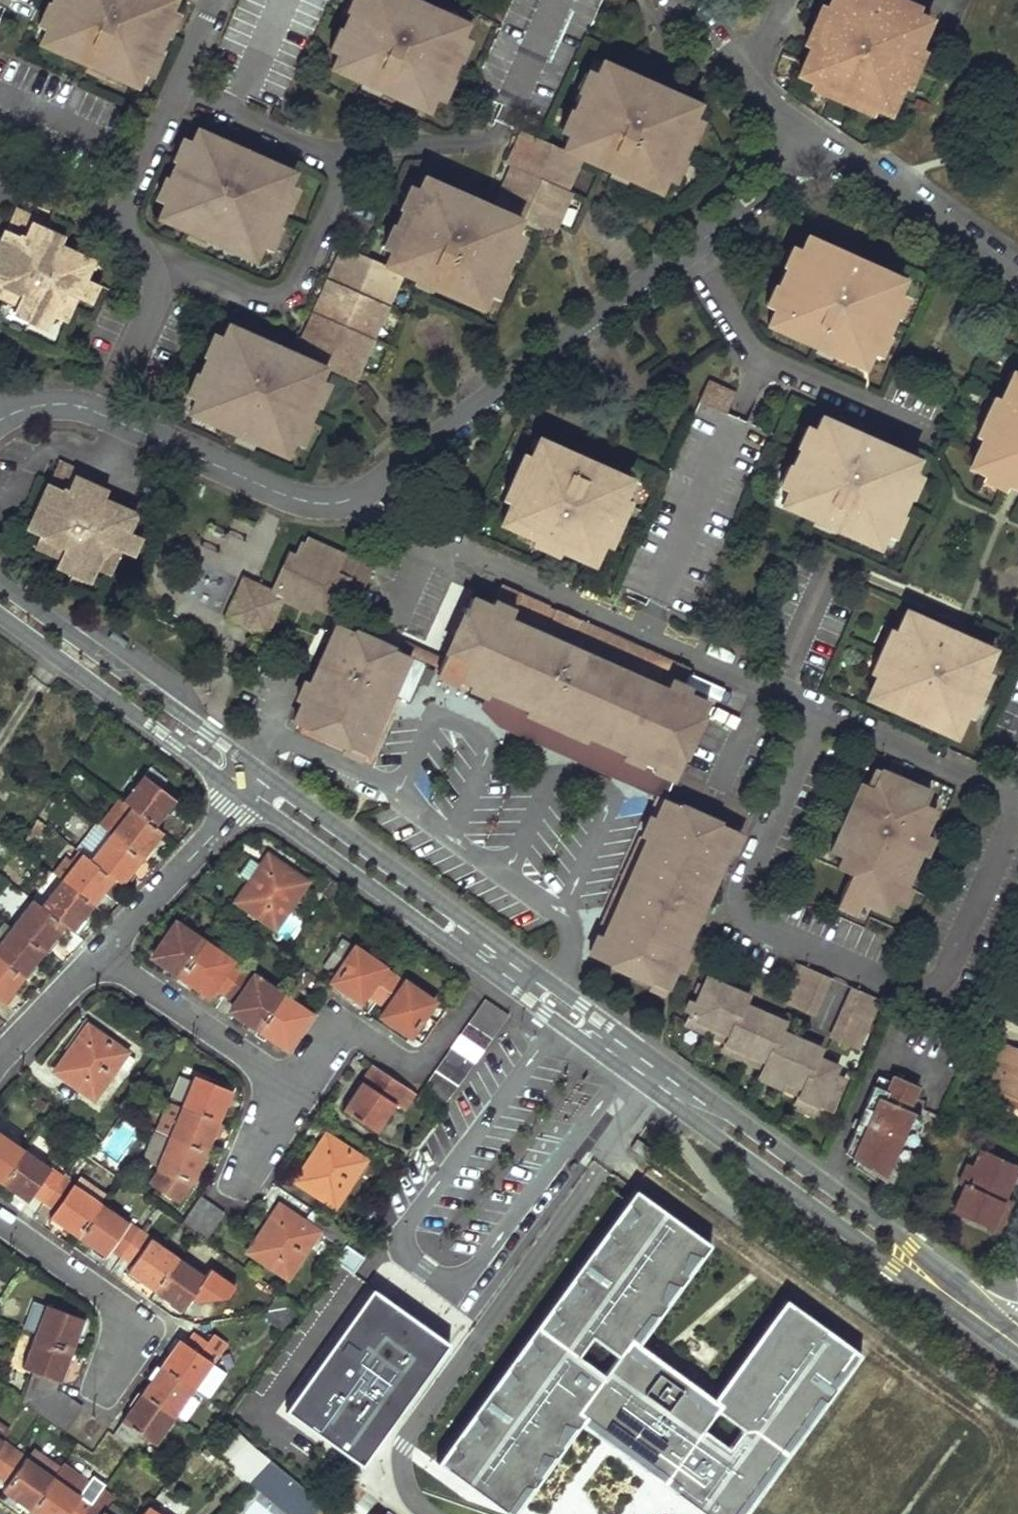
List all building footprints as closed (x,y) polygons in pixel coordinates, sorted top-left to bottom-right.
[(36,31),(43,34),(58,0),(49,0),(36,31)] [(161,0),(58,0),(43,34),(37,50),(133,91),(139,75),(165,17),(171,4),(161,0)] [(335,58),(360,0),(349,0),(326,54),(335,58)] [(329,75),(423,116),(431,100),(456,42),(462,28),(399,0),(361,0),(360,0),(335,58),(329,75)] [(796,79),(813,86),(872,111),(886,118),(899,90),(915,52),(927,23),(911,16),(874,0),(830,0),(825,13),(809,52),(796,79)] [(911,16),(915,10),(892,0),(874,0),(911,16)] [(825,13),(818,11),(802,49),(809,52),(825,13)] [(172,21),(165,17),(139,75),(147,78),(172,21)] [(465,45),(456,42),(431,100),(440,105),(465,45)] [(922,55),(915,52),(899,90),(905,93),(922,55)] [(562,152),(580,159),(657,193),(664,178),(690,121),(696,106),(601,64),(594,78),(568,136),(562,152)] [(560,132),(568,136),(594,78),(585,74),(560,132)] [(869,118),(872,111),(813,86),(809,93),(869,118)] [(698,124),(690,121),(664,178),(674,182),(698,124)] [(511,169),(493,212),(518,223),(551,237),(568,194),(565,193),(580,159),(562,152),(523,134),(508,167),(511,169)] [(291,178),(196,136),(190,150),(165,207),(158,223),(253,266),(260,249),(285,192),(291,178)] [(190,150),(181,147),(157,204),(165,207),(190,150)] [(479,311),(487,296),(513,237),(518,223),(493,212),(422,182),(415,195),(389,253),(383,269),(401,277),(479,311)] [(381,249),(389,253),(415,195),(407,191),(381,249)] [(292,195),(285,192),(260,249),(268,252),(292,195)] [(11,217),(8,222),(43,237),(46,231),(11,217)] [(0,240),(0,304),(13,310),(11,314),(46,330),(50,324),(62,328),(73,304),(78,306),(87,287),(82,284),(89,268),(57,254),(60,245),(43,237),(8,222),(0,240)] [(521,241),(513,237),(487,296),(495,299),(521,241)] [(807,238),(769,326),(865,368),(871,353),(895,298),(903,280),(807,238)] [(323,374),(352,386),(401,277),(383,269),(342,251),(293,361),(323,374)] [(93,290),(87,287),(78,306),(84,309),(93,290)] [(903,302),(895,298),(871,353),(880,356),(903,302)] [(9,319),(44,336),(46,330),(11,314),(9,319)] [(293,361),(226,332),(221,344),(195,402),(187,419),(285,461),(292,445),(317,386),(323,374),(293,361)] [(221,344),(213,340),(187,399),(195,402),(221,344)] [(968,469),(991,478),(1012,487),(1017,490),(1017,376),(1009,373),(997,402),(981,440),(968,469)] [(708,384),(698,405),(727,416),(736,396),(708,384)] [(325,390),(317,386),(292,445),(300,448),(325,390)] [(989,398),(973,436),(981,440),(997,402),(989,398)] [(790,490),(783,507),(879,549),(886,533),(912,474),(917,461),(821,419),(816,432),(790,490)] [(816,432),(808,429),(783,487),(790,490),(816,432)] [(622,503),(631,482),(539,440),(530,462),(511,503),(501,525),(593,566),(603,544),(622,503)] [(502,499),(511,503),(530,462),(521,458),(502,499)] [(57,467),(54,473),(89,489),(92,482),(57,467)] [(60,561),(58,566),(91,581),(94,573),(107,579),(118,555),(125,558),(135,538),(128,535),(135,518),(103,503),(106,496),(89,489),(54,473),(34,517),(39,520),(32,535),(38,538),(33,549),(60,561)] [(920,477),(912,474),(886,533),(894,536),(920,477)] [(991,478),(988,486),(1009,494),(1012,487),(991,478)] [(630,507),(622,503),(603,544),(612,548),(630,507)] [(27,533),(32,535),(39,520),(34,517),(27,533)] [(140,540),(135,538),(125,558),(131,561),(140,540)] [(302,542),(296,556),(332,572),(340,553),(309,539),(306,544),(302,542)] [(296,556),(289,553),(274,586),(317,605),(332,612),(347,578),(361,585),(369,566),(340,553),(332,572),(296,556)] [(88,586),(91,581),(58,566),(55,571),(88,586)] [(270,594),(246,583),(229,620),(265,636),(282,599),(270,594)] [(317,605),(274,586),(270,594),(282,599),(313,613),(317,605)] [(472,599),(439,670),(488,692),(674,776),(707,704),(666,686),(676,667),(577,623),(567,647),(548,639),(559,614),(520,597),(510,616),(472,599)] [(877,677),(867,700),(953,738),(991,651),(906,613),(896,634),(877,677)] [(577,623),(559,614),(548,639),(567,647),(577,623)] [(366,757),(410,659),(340,627),(295,727),(366,757)] [(890,631),(871,674),(877,677),(896,634),(890,631)] [(674,776),(488,692),(482,706),(498,723),(651,792),(668,790),(674,776)] [(147,767),(141,775),(157,788),(164,780),(147,767)] [(872,787),(881,769),(875,767),(867,785),(872,787)] [(912,783),(881,769),(872,787),(867,785),(860,781),(838,833),(850,838),(842,856),(837,867),(851,873),(839,899),(859,907),(861,901),(886,912),(891,901),(897,903),(905,883),(919,852),(927,833),(922,831),(932,806),(924,803),(927,797),(909,789),(912,783)] [(141,775),(120,802),(129,809),(152,827),(173,800),(157,788),(141,775)] [(929,791),(912,783),(909,789),(927,797),(929,791)] [(120,802),(117,800),(97,825),(109,835),(129,809),(120,802)] [(666,988),(737,831),(669,801),(666,800),(596,956),(666,988)] [(129,809),(109,835),(140,859),(160,833),(152,827),(129,809)] [(93,822),(73,849),(79,854),(88,862),(109,835),(97,825),(93,822)] [(831,851),(842,856),(850,838),(838,833),(831,851)] [(927,833),(919,852),(926,854),(934,835),(927,833)] [(109,835),(88,862),(112,879),(120,886),(140,859),(109,835)] [(79,854),(59,881),(91,906),(112,879),(88,862),(79,854)] [(247,882),(234,901),(274,927),(302,884),(274,865),(268,873),(262,869),(252,885),(247,882)] [(59,881),(39,907),(63,925),(71,932),(91,906),(59,881)] [(912,886),(905,883),(897,903),(904,905),(912,886)] [(859,907),(839,899),(837,904),(856,912),(859,907)] [(31,901),(10,927),(43,951),(63,925),(39,907),(31,901)] [(175,924),(152,956),(178,974),(201,942),(175,924)] [(0,939),(0,960),(21,977),(43,951),(10,927),(0,939)] [(338,941),(320,966),(335,977),(330,983),(357,1001),(361,994),(373,1002),(390,976),(338,941)] [(201,942),(178,974),(207,994),(212,988),(224,995),(241,969),(201,942)] [(21,977),(0,960),(0,1003),(1,1004),(21,977)] [(241,969),(224,995),(235,1002),(231,1009),(257,1028),(279,995),(241,969)] [(811,1018),(828,980),(803,969),(785,1007),(811,1018)] [(390,976),(373,1002),(384,1009),(379,1017),(407,1035),(429,1002),(390,976)] [(819,1109),(837,1070),(816,1061),(820,1053),(799,1043),(778,1034),(782,1026),(743,1008),(747,999),(706,982),(689,1018),(710,1028),(730,1036),(726,1045),(746,1054),(765,1062),(761,1071),(782,1081),(803,1090),(799,1099),(799,1100),(819,1109)] [(854,1053),(877,1002),(852,992),(830,1041),(854,1053)] [(279,995),(257,1028),(286,1047),(308,1015),(279,995)] [(479,1006),(475,1012),(495,1027),(504,1015),(483,1000),(479,1006)] [(470,1018),(466,1024),(487,1039),(495,1027),(475,1012),(470,1018)] [(710,1028),(689,1018),(685,1027),(706,1036),(710,1028)] [(462,1030),(459,1035),(480,1050),(487,1039),(466,1024),(462,1030)] [(730,1036),(710,1028),(706,1036),(726,1045),(730,1036)] [(68,1050),(54,1068),(90,1096),(123,1052),(96,1032),(88,1042),(82,1038),(71,1052),(68,1050)] [(455,1041),(451,1046),(472,1060),(480,1050),(459,1035),(455,1041)] [(746,1054),(726,1045),(722,1054),(742,1063),(746,1054)] [(447,1053),(442,1060),(463,1074),(472,1060),(451,1046),(447,1053)] [(995,1048),(983,1076),(998,1083),(994,1094),(1017,1105),(1017,1057),(995,1048)] [(765,1062),(746,1054),(742,1063),(761,1071),(765,1062)] [(438,1065),(434,1071),(455,1086),(463,1074),(442,1060),(438,1065)] [(412,1091),(375,1067),(363,1084),(359,1081),(340,1109),(375,1132),(393,1104),(401,1109),(412,1091)] [(430,1077),(425,1083),(446,1098),(455,1086),(434,1071),(430,1077)] [(782,1081),(761,1071),(758,1080),(778,1089),(782,1081)] [(192,1075),(179,1106),(217,1123),(231,1092),(192,1075)] [(979,1087),(994,1094),(998,1083),(983,1076),(979,1087)] [(915,1090),(891,1079),(889,1086),(885,1096),(871,1090),(845,1150),(854,1154),(850,1164),(887,1191),(918,1121),(904,1114),(915,1090)] [(871,1090),(885,1096),(889,1086),(876,1080),(871,1090)] [(803,1090),(782,1081),(778,1089),(799,1099),(803,1090)] [(422,1089),(418,1094),(439,1109),(446,1098),(425,1083),(422,1089)] [(819,1109),(799,1100),(795,1107),(816,1117),(819,1109)] [(179,1106),(165,1137),(204,1154),(217,1123),(179,1106)] [(115,1121),(98,1156),(120,1166),(137,1131),(115,1121)] [(21,1147),(0,1132),(0,1176),(21,1147)] [(152,1134),(141,1159),(154,1165),(153,1168),(155,1168),(147,1179),(177,1201),(189,1183),(191,1184),(204,1154),(165,1137),(165,1139),(152,1134)] [(306,1160),(294,1179),(333,1206),(363,1160),(334,1142),(328,1151),(320,1146),(309,1163),(306,1160)] [(0,1176),(0,1184),(24,1201),(29,1193),(41,1201),(60,1174),(21,1147),(0,1176)] [(966,1192),(955,1218),(990,1234),(1005,1203),(1016,1172),(982,1157),(974,1173),(966,1192)] [(959,1188),(966,1192),(974,1173),(967,1170),(959,1188)] [(60,1174),(41,1201),(52,1209),(46,1217),(74,1236),(98,1201),(60,1174)] [(636,1343),(709,1242),(635,1188),(633,1187),(434,1461),(508,1513),(512,1513),(579,1422),(707,1513),(741,1513),(860,1351),(784,1296),(711,1397),(636,1343)] [(197,1197),(180,1222),(193,1231),(210,1206),(197,1197)] [(98,1201),(74,1236),(103,1256),(108,1249),(118,1256),(137,1229),(98,1201)] [(990,1234),(998,1237),(1010,1206),(1005,1203),(990,1234)] [(210,1206),(193,1231),(204,1238),(221,1213),(210,1206)] [(259,1231),(247,1251),(286,1277),(315,1232),(338,1247),(347,1234),(317,1214),(309,1228),(287,1213),(282,1222),(274,1217),(263,1234),(259,1231)] [(137,1229),(118,1256),(130,1264),(125,1271),(152,1290),(175,1255),(137,1229)] [(354,1273),(363,1259),(343,1247),(334,1260),(354,1273)] [(175,1255),(152,1290),(180,1309),(185,1302),(195,1309),(204,1296),(214,1282),(208,1278),(175,1255)] [(229,1284),(212,1272),(208,1278),(214,1282),(204,1296),(215,1304),(229,1284)] [(361,1466),(449,1345),(371,1288),(283,1409),(361,1466)] [(275,1295),(264,1317),(283,1327),(294,1305),(275,1295)] [(43,1305),(31,1335),(69,1350),(81,1319),(43,1305)] [(175,1339),(158,1366),(191,1390),(193,1387),(208,1365),(218,1351),(192,1333),(184,1345),(175,1339)] [(31,1335),(19,1366),(30,1370),(20,1400),(55,1390),(69,1350),(31,1335)] [(221,1373),(208,1365),(193,1387),(206,1395),(221,1373)] [(158,1366),(139,1393),(173,1417),(191,1390),(158,1366)] [(55,1390),(20,1400),(50,1421),(66,1398),(55,1390)] [(139,1393),(112,1433),(134,1448),(143,1436),(154,1444),(173,1417),(139,1393)] [(66,1398),(50,1421),(62,1430),(78,1406),(66,1398)] [(13,1447),(0,1437),(0,1466),(13,1447)] [(248,1446),(228,1463),(246,1483),(247,1482),(267,1462),(248,1446)] [(0,1466),(0,1477),(6,1481),(1,1489),(30,1509),(54,1475),(13,1447),(0,1466)] [(247,1482),(286,1513),(314,1513),(322,1503),(268,1460),(267,1462),(247,1482)] [(30,1509),(37,1513),(83,1513),(91,1503),(79,1495),(89,1481),(62,1462),(54,1475),(30,1509)] [(244,1511),(247,1513),(270,1513),(257,1499),(244,1511)] [(83,1513),(107,1513),(91,1503),(83,1513)] [(147,1505),(141,1513),(160,1513),(147,1505)]
